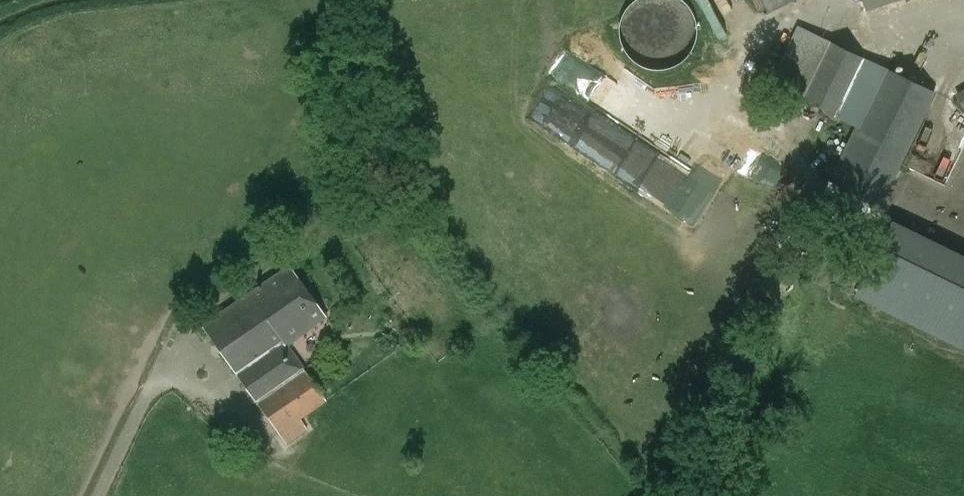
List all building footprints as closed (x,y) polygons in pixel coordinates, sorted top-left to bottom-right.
[(697,31),(693,16),(685,3),(680,0),(635,0),(629,4),(621,17),(618,32),(621,47),(630,60),(643,68),(658,71),(673,68),(686,59),(694,46),(697,31)] [(705,10),(729,0),(700,0),(705,10)] [(767,12),(792,0),(761,0),(767,12)] [(864,8),(891,0),(862,0),(864,8)] [(799,27),(771,85),(799,99),(827,40),(799,27)] [(884,69),(827,40),(799,99),(856,127),(884,69)] [(856,127),(829,181),(879,205),(934,93),(884,69),(856,127)] [(786,125),(730,98),(709,140),(765,168),(786,125)] [(963,346),(963,266),(963,268),(945,260),(952,245),(923,233),(908,267),(883,257),(863,304),(963,346)] [(290,266),(202,327),(236,375),(283,342),(291,354),(294,351),(289,343),(325,316),(290,266)] [(283,342),(236,375),(256,402),(302,370),(291,354),(283,342)] [(302,370),(256,402),(278,433),(325,400),(303,369),(302,370)]
